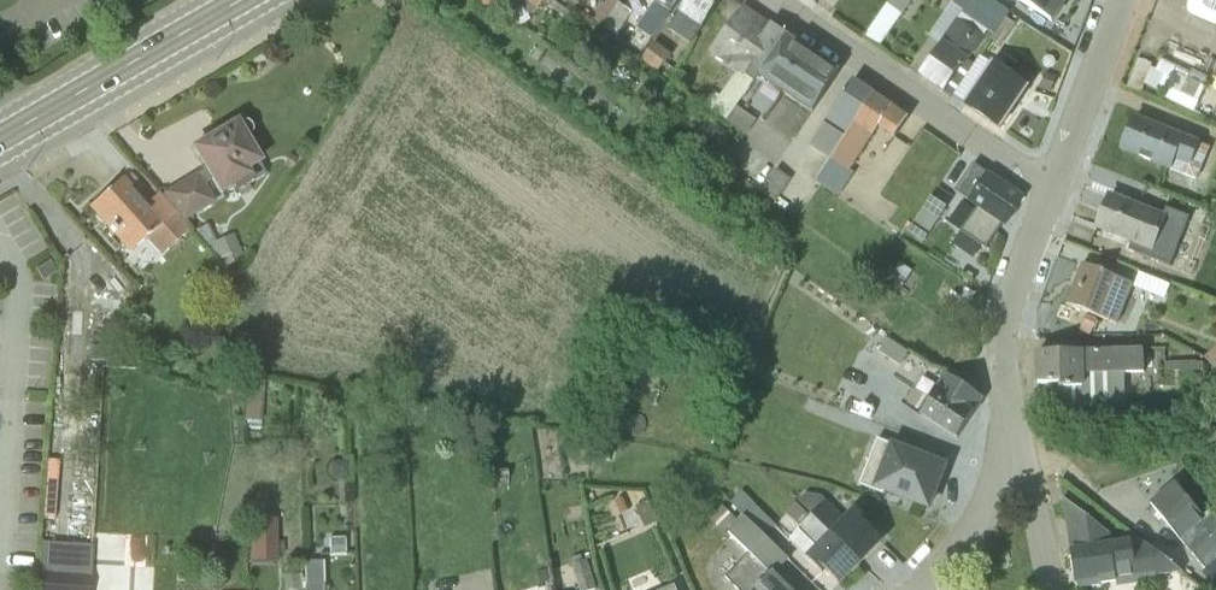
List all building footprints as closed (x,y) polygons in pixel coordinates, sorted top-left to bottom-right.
[(486,11),(487,10),(508,17),(520,26),(530,20),(528,17),(537,10),(543,0),(479,0),(486,11)] [(678,0),(656,0),(652,8),(640,0),(639,0),(631,12),(619,4),(602,29),(615,38),(632,13),(643,20),(630,39),(645,49),(678,0)] [(668,31),(690,45),(720,0),(688,0),(668,31)] [(863,37),(877,47),(911,0),(890,0),(863,37)] [(1008,11),(990,0),(953,0),(927,37),(939,45),(918,76),(950,97),(972,64),(968,61),(983,39),(982,37),(986,31),(992,35),(1008,11)] [(1051,22),(1065,0),(1017,0),(1051,22)] [(1185,8),(1187,13),(1190,16),(1215,28),(1215,0),(1188,0),(1185,8)] [(785,36),(742,7),(709,54),(736,72),(731,80),(720,73),(713,84),(723,91),(711,109),(727,121),(736,106),(785,36)] [(1015,25),(1004,17),(990,39),(1000,46),(1015,25)] [(785,36),(757,76),(812,113),(838,73),(785,36)] [(669,55),(653,44),(640,61),(665,80),(672,69),(663,63),(669,55)] [(1162,56),(1148,88),(1196,109),(1210,77),(1162,56)] [(1026,88),(992,65),(964,106),(998,129),(1026,88)] [(871,95),(852,81),(809,145),(829,158),(871,95)] [(829,158),(814,181),(833,193),(837,196),(853,173),(849,170),(878,128),(893,138),(906,118),(871,95),(829,158)] [(755,120),(736,106),(727,121),(746,135),(755,120)] [(1134,118),(1121,150),(1196,180),(1208,147),(1134,118)] [(193,148),(220,195),(231,189),(234,193),(236,192),(240,198),(246,194),(249,189),(247,185),(265,175),(259,164),(261,163),(247,138),(250,136),(251,132),(252,129),(251,126),(250,123),(247,121),(243,120),(240,121),(193,148)] [(710,126),(700,140),(718,152),(727,138),(710,126)] [(1004,226),(1023,198),(972,164),(954,191),(976,207),(959,232),(985,249),(1002,225),(1004,226)] [(760,193),(774,203),(790,179),(776,170),(760,193)] [(197,173),(164,193),(160,197),(182,223),(215,203),(197,173)] [(123,178),(88,208),(106,230),(104,231),(109,237),(112,235),(128,253),(145,239),(160,256),(188,231),(182,223),(160,197),(157,195),(147,204),(123,178)] [(1161,214),(1107,193),(1093,230),(1129,244),(1127,250),(1168,266),(1187,218),(1164,209),(1161,214)] [(928,199),(911,234),(928,243),(945,207),(928,199)] [(222,267),(240,254),(230,235),(215,242),(206,225),(194,231),(222,267)] [(1132,285),(1081,265),(1065,304),(1116,324),(1132,285)] [(1135,285),(1165,297),(1170,286),(1140,274),(1135,285)] [(958,302),(948,321),(958,326),(974,294),(964,289),(964,290),(961,296),(950,291),(947,296),(958,302)] [(906,352),(887,338),(877,352),(897,365),(906,352)] [(1207,352),(1215,363),(1215,345),(1207,352)] [(92,347),(91,361),(102,362),(109,362),(126,362),(126,347),(92,347)] [(1124,374),(1143,373),(1142,350),(1082,350),(1081,352),(1036,353),(1037,384),(1059,384),(1059,388),(1063,388),(1064,409),(1123,408),(1124,374)] [(982,398),(945,374),(936,388),(937,389),(920,415),(956,439),(982,398)] [(226,376),(223,395),(231,396),(239,397),(239,377),(226,376)] [(247,377),(244,421),(247,421),(247,428),(260,429),(264,380),(247,377)] [(919,456),(876,440),(858,486),(883,495),(885,490),(928,507),(943,467),(918,457),(919,456)] [(1149,503),(1178,539),(1180,539),(1203,567),(1215,557),(1215,520),(1210,511),(1201,517),(1174,484),(1149,503)] [(775,526),(741,492),(730,503),(764,537),(775,526)] [(804,494),(797,501),(859,563),(879,541),(866,528),(869,525),(853,509),(843,519),(820,496),(804,494)] [(1155,577),(1180,573),(1181,572),(1140,541),(1110,543),(1108,533),(1063,499),(1062,500),(1074,582),(1076,582),(1078,589),(1115,584),(1116,587),(1155,582),(1156,581),(1155,577)] [(784,513),(797,524),(806,514),(793,503),(784,513)] [(734,518),(721,506),(708,519),(721,532),(722,532),(734,518)] [(810,515),(797,529),(787,539),(806,557),(821,572),(824,570),(838,583),(859,563),(810,515)] [(743,517),(728,532),(749,553),(726,578),(738,589),(790,589),(774,574),(787,560),(743,517)] [(276,519),(250,520),(250,562),(276,561),(276,519)] [(155,561),(147,561),(148,534),(98,533),(97,589),(154,589),(155,561)] [(40,543),(38,589),(89,589),(92,546),(40,543)] [(570,559),(579,589),(590,589),(595,588),(586,560),(582,561),(580,555),(570,559)]
